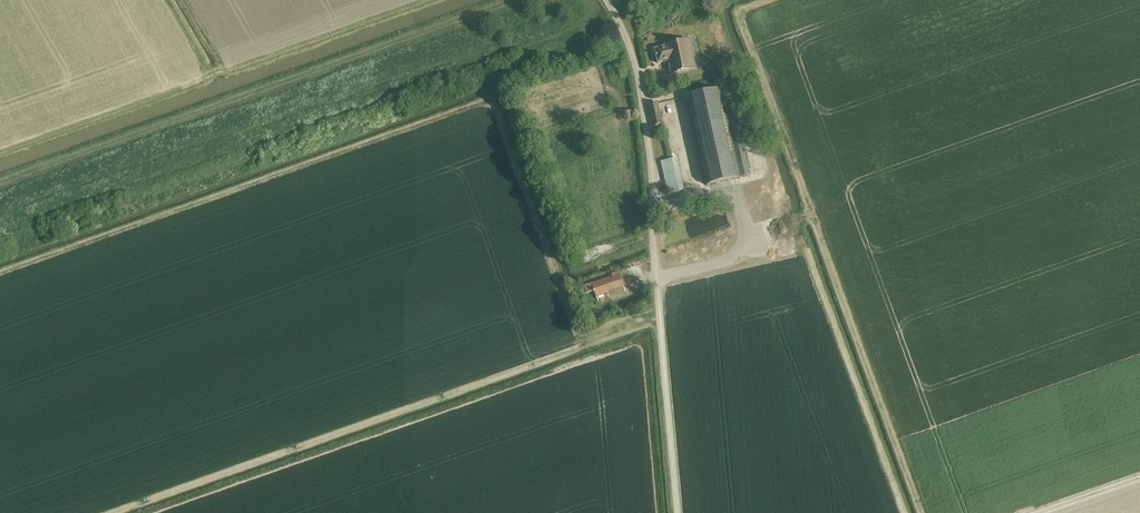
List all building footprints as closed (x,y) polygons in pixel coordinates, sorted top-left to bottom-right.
[(672,72),(683,70),(694,67),(688,41),(654,49),(658,64),(670,61),(672,72)] [(739,178),(750,176),(735,108),(725,111),(720,89),(687,97),(707,186),(740,179),(739,178)] [(648,105),(653,126),(662,123),(658,103),(648,105)] [(661,162),(668,194),(679,192),(672,159),(661,162)] [(595,290),(597,297),(624,288),(619,275),(584,287),(586,293),(595,290)]
